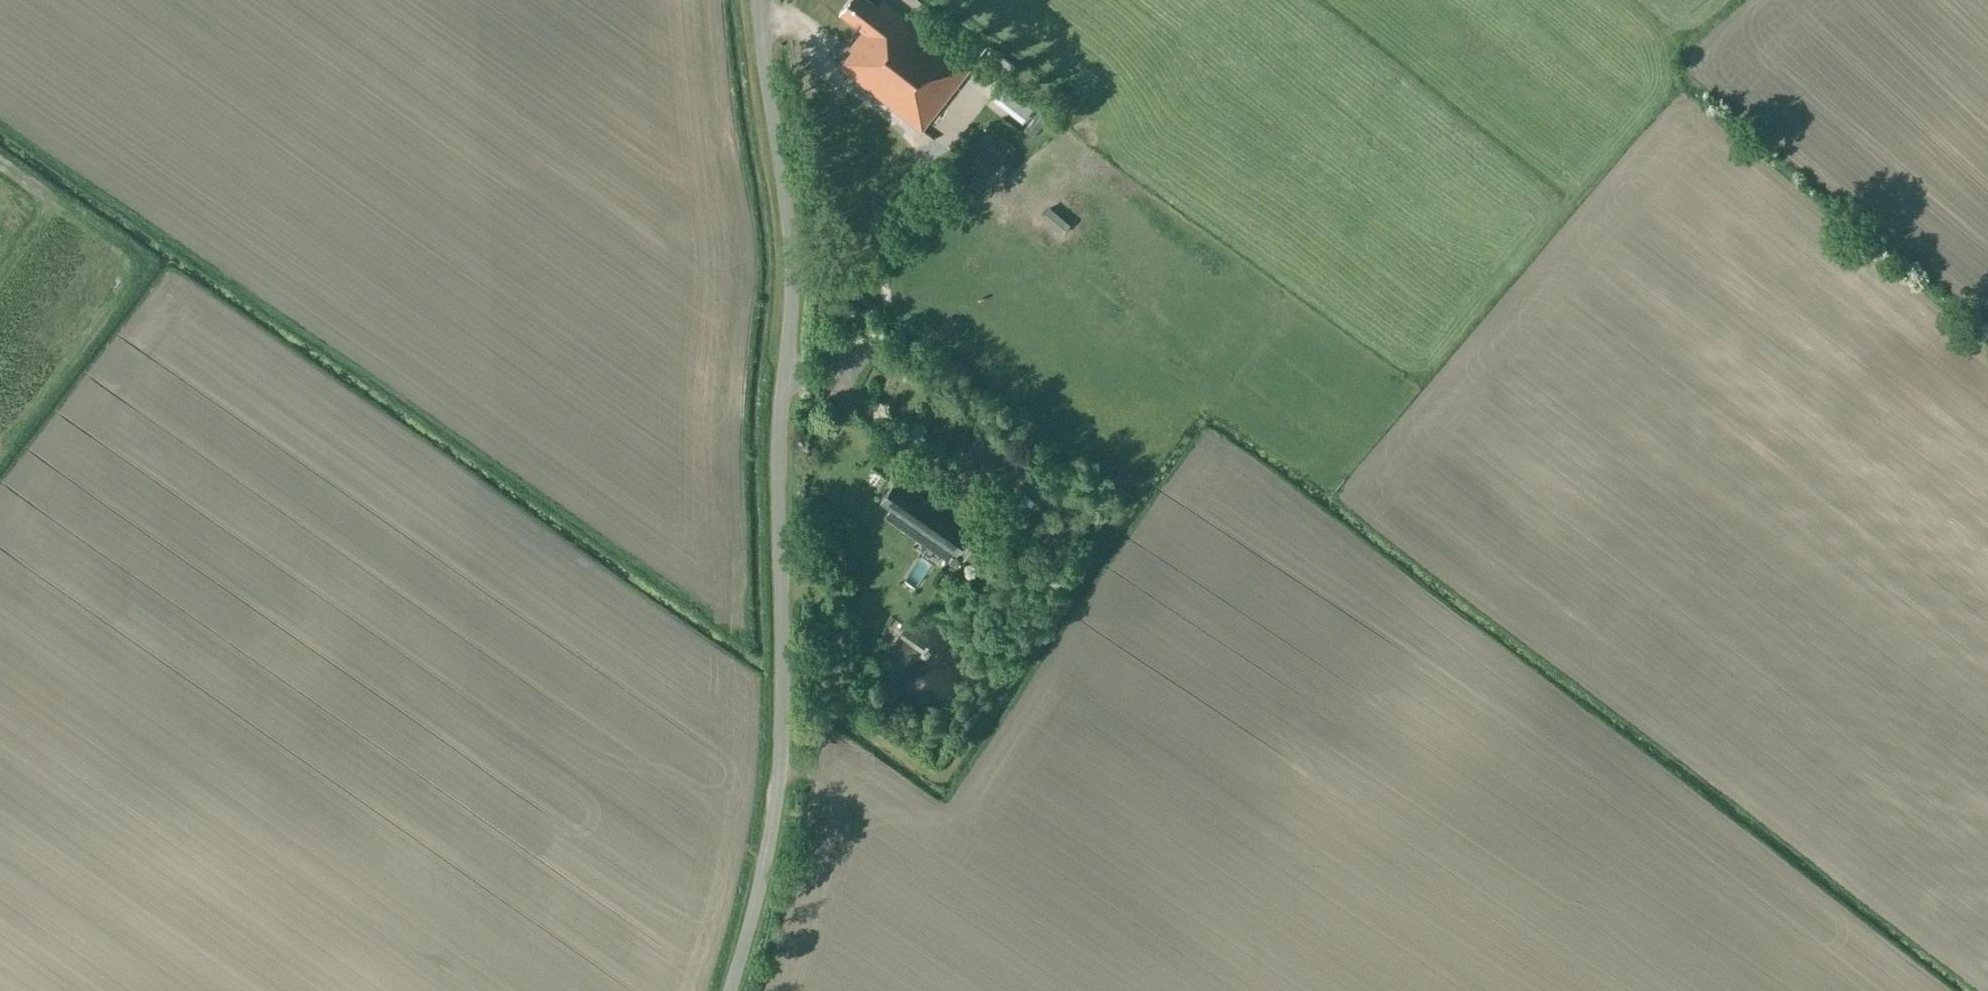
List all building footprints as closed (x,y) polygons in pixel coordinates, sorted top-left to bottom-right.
[(879,2),(876,0),(848,0),(842,8),(867,26),(853,45),(856,47),(844,62),(927,125),(974,63),(891,0),(881,0),(879,2)] [(1011,91),(997,111),(1026,132),(1040,113),(1011,91)] [(1060,236),(1072,224),(1053,203),(1040,215),(1060,236)] [(1015,452),(983,430),(968,451),(1000,473),(1015,452)] [(972,531),(896,478),(881,499),(917,524),(911,532),(921,538),(926,531),(957,552),(972,531)] [(1047,538),(1049,550),(1066,546),(1063,535),(1047,538)]
